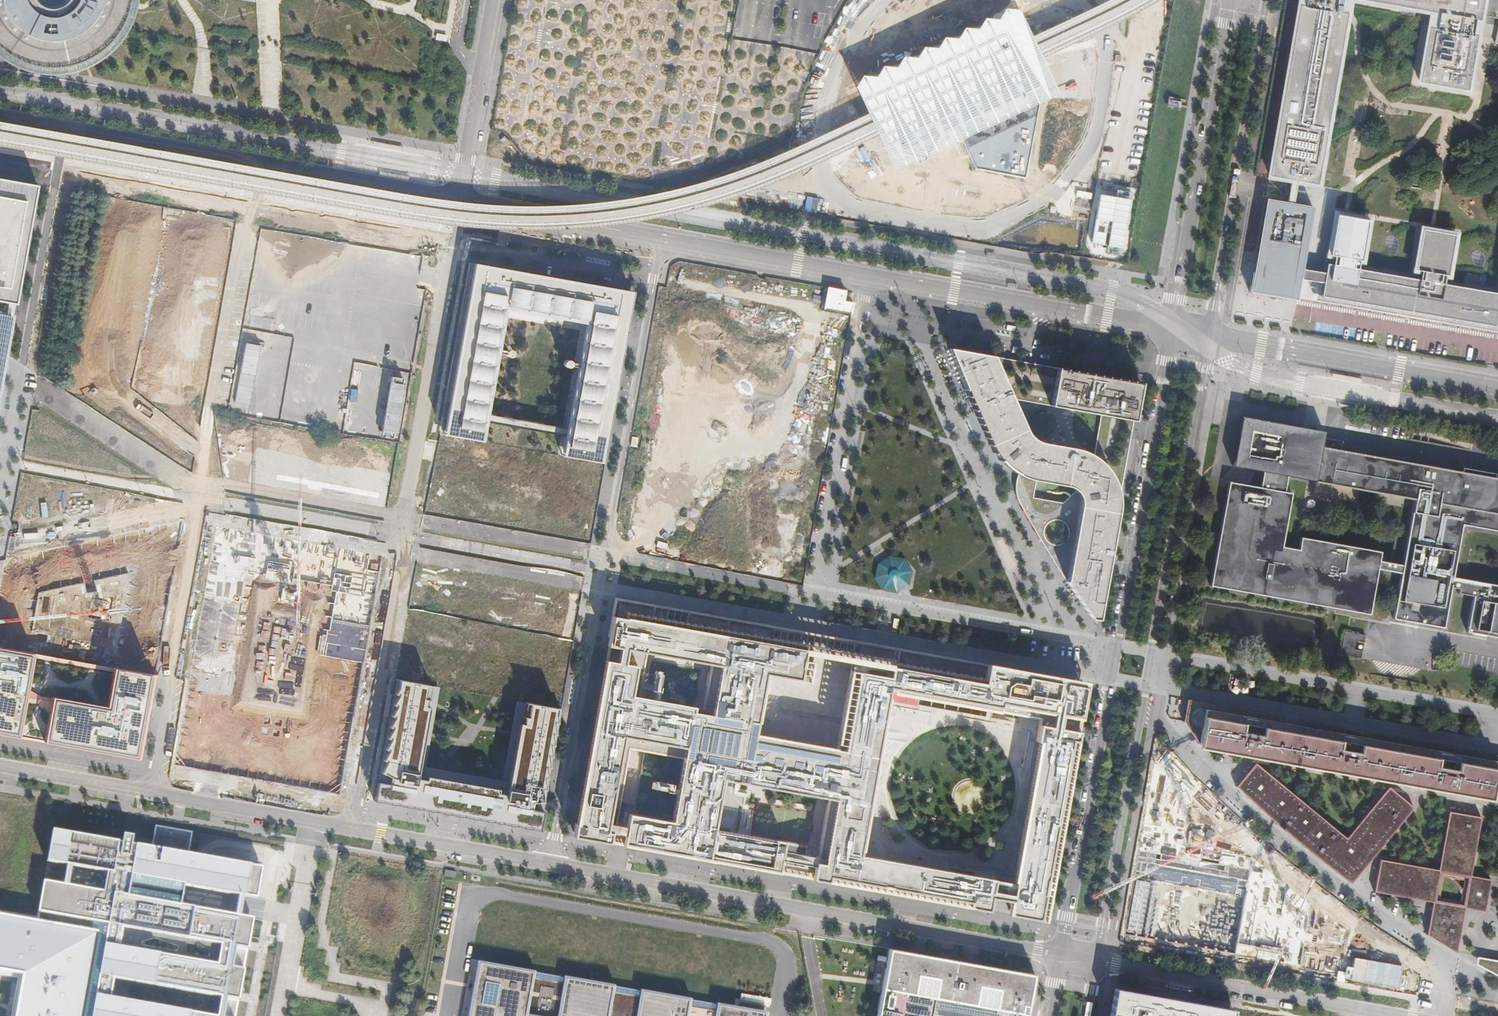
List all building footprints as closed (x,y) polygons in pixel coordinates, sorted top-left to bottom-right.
[(3,57),(29,69),(58,72),(86,65),(110,49),(128,25),(136,0),(74,0),(74,1),(69,6),(63,10),(56,12),(48,11),(41,8),(36,2),(35,0),(0,0),(0,55),(3,57)] [(1248,294),(1272,298),(1295,302),(1298,280),(1320,284),(1318,297),(1497,328),(1497,295),(1440,285),(1441,276),(1444,277),(1451,235),(1419,230),(1412,271),(1416,272),(1415,280),(1353,270),(1355,261),(1358,261),(1365,221),(1333,215),(1326,256),(1331,257),(1329,266),(1324,265),(1322,274),(1300,271),(1311,207),(1290,204),(1294,182),(1314,185),(1342,16),(1336,15),(1338,0),(1303,0),(1301,10),(1296,9),(1267,178),(1288,181),(1284,203),(1264,200),(1248,294)] [(1432,15),(1430,31),(1425,30),(1416,83),(1462,91),(1472,38),(1465,37),(1467,21),(1474,22),(1478,0),(1345,0),(1432,15)] [(861,75),(854,87),(892,170),(962,138),(975,169),(1024,178),(1037,103),(1058,94),(1017,9),(1003,8),(996,19),(982,18),(976,29),(962,28),(956,38),(942,37),(935,48),(922,47),(915,57),(902,56),(894,67),(881,66),(874,77),(861,75)] [(504,136),(500,140),(506,147),(510,143),(504,136)] [(0,179),(0,315),(7,317),(8,310),(15,311),(38,185),(0,179)] [(636,292),(470,263),(439,434),(482,442),(486,422),(488,413),(506,310),(585,324),(567,427),(565,436),(562,456),(605,463),(636,292)] [(10,323),(6,322),(7,317),(0,315),(0,381),(10,323)] [(1040,442),(1032,439),(1026,432),(1011,398),(993,356),(947,347),(997,460),(1016,475),(1014,494),(1029,522),(1066,583),(1092,620),(1098,621),(1119,504),(1118,489),(1113,478),(1104,465),(1093,455),(1085,451),(1076,448),(1040,442)] [(1134,420),(1140,383),(1057,368),(993,356),(1011,398),(1049,405),(1075,410),(1100,415),(1094,454),(1093,455),(1104,465),(1113,478),(1118,489),(1119,504),(1134,420)] [(129,396),(128,411),(159,414),(161,399),(129,396)] [(247,401),(245,417),(319,428),(321,412),(247,401)] [(177,418),(180,404),(167,402),(164,415),(177,418)] [(189,423),(207,427),(210,411),(192,408),(189,423)] [(488,413),(486,422),(565,436),(567,427),(488,413)] [(1291,495),(1229,483),(1210,587),(1369,615),(1377,570),(1400,575),(1392,620),(1443,628),(1450,588),(1458,590),(1457,594),(1472,597),(1466,632),(1497,638),(1497,586),(1452,578),(1461,525),(1497,532),(1497,480),(1494,479),(1494,474),(1461,468),(1460,473),(1340,452),(1342,442),(1322,438),(1324,432),(1240,417),(1232,467),(1414,502),(1402,568),(1378,564),(1380,553),(1301,540),(1299,551),(1282,548),(1291,495)] [(96,468),(102,437),(37,426),(31,457),(96,468)] [(102,440),(100,453),(106,454),(108,441),(102,440)] [(89,508),(95,477),(30,465),(25,496),(89,508)] [(0,603),(0,628),(31,634),(41,583),(136,559),(120,653),(157,658),(185,511),(10,551),(0,603)] [(221,518),(206,593),(245,600),(252,565),(341,582),(325,656),(365,660),(387,550),(221,518)] [(888,556),(877,564),(875,578),(883,590),(897,592),(909,585),(913,571),(904,558),(888,556)] [(806,644),(778,639),(773,638),(775,626),(702,613),(688,611),(686,618),(654,612),(655,604),(615,597),(607,645),(608,646),(576,821),(576,823),(575,823),(572,836),(612,843),(613,842),(631,845),(680,854),(680,856),(770,872),(778,873),(784,840),(740,832),(748,783),(826,797),(817,846),(811,879),(980,909),(988,911),(991,897),(1001,899),(1011,901),(1008,914),(1015,915),(1034,919),(1039,920),(1063,784),(1071,741),(1076,741),(1078,731),(1073,730),(1075,717),(1080,718),(1087,681),(1038,673),(986,663),(900,648),(854,640),(852,652),(843,703),(838,731),(836,739),(834,751),(829,750),(755,736),(766,675),(771,675),(800,681),(804,654),(806,644)] [(688,610),(655,604),(654,612),(686,618),(688,611),(688,610)] [(821,634),(775,626),(773,638),(778,639),(806,644),(804,654),(812,656),(814,645),(847,651),(852,652),(854,640),(849,639),(821,634)] [(234,650),(195,642),(175,749),(213,756),(234,650)] [(0,647),(0,734),(104,753),(141,759),(156,675),(0,647)] [(427,685),(395,679),(373,800),(408,806),(539,831),(561,709),(531,703),(528,717),(525,716),(524,724),(520,723),(506,795),(498,792),(499,789),(427,776),(426,780),(417,778),(429,707),(425,706),(426,699),(424,698),(427,685)] [(1185,699),(1181,721),(1200,748),(1286,763),(1497,802),(1497,755),(1293,718),(1185,699)] [(343,749),(270,736),(265,764),(338,778),(343,749)] [(1063,784),(1039,920),(1044,921),(1066,800),(1067,793),(1076,741),(1071,741),(1063,784)] [(1254,762),(1235,786),(1293,838),(1349,883),(1412,807),(1387,786),(1345,836),(1341,832),(1254,762)] [(1155,763),(1125,935),(1340,978),(1349,929),(1255,856),(1183,844),(1192,802),(1155,763)] [(650,786),(677,791),(678,784),(651,780),(650,786)] [(1464,908),(1484,911),(1490,879),(1469,875),(1479,817),(1447,811),(1436,869),(1435,869),(1378,858),(1372,890),(1429,901),(1431,901),(1425,934),(1456,954),(1464,908)] [(252,916),(240,914),(244,893),(257,895),(262,864),(187,851),(192,829),(154,822),(150,844),(130,841),(132,833),(122,831),(120,839),(52,828),(47,858),(67,862),(63,881),(43,877),(36,913),(0,907),(0,973),(19,976),(13,1015),(235,1015),(252,916)] [(817,846),(784,840),(778,873),(811,879),(817,846)] [(891,949),(878,1015),(1027,1015),(1035,974),(1004,969),(962,961),(891,949)] [(1476,957),(1475,964),(1497,976),(1497,961),(1476,957)] [(765,1012),(717,1003),(694,999),(642,990),(613,985),(562,976),(534,972),(478,962),(469,1015),(764,1015),(765,1012)] [(1114,988),(1109,1015),(1232,1015),(1233,1009),(1114,988)]
